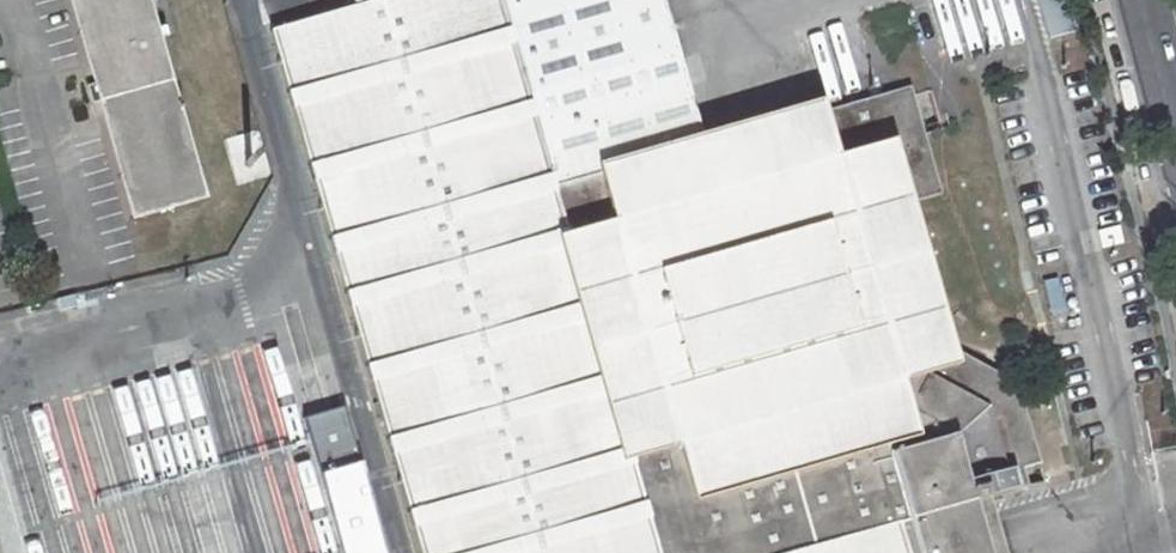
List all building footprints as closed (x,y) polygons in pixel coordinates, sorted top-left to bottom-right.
[(134,218),(203,197),(158,40),(146,0),(72,0),(134,218)] [(974,502),(1028,486),(1023,468),(1040,463),(1017,384),(928,335),(934,323),(900,206),(941,194),(910,87),(703,147),(661,0),(382,0),(355,8),(272,32),(290,94),(288,95),(292,107),(293,107),(311,168),(310,168),(313,181),(314,180),(332,241),(330,241),(334,253),(335,253),(347,295),(346,295),(350,308),(351,308),(368,368),(367,368),(371,381),(372,381),(389,441),(388,441),(392,454),(393,453),(410,514),(409,514),(413,527),(414,527),(422,552),(989,552),(974,502)] [(1049,28),(1064,25),(1057,0),(1042,0),(1049,28)]
